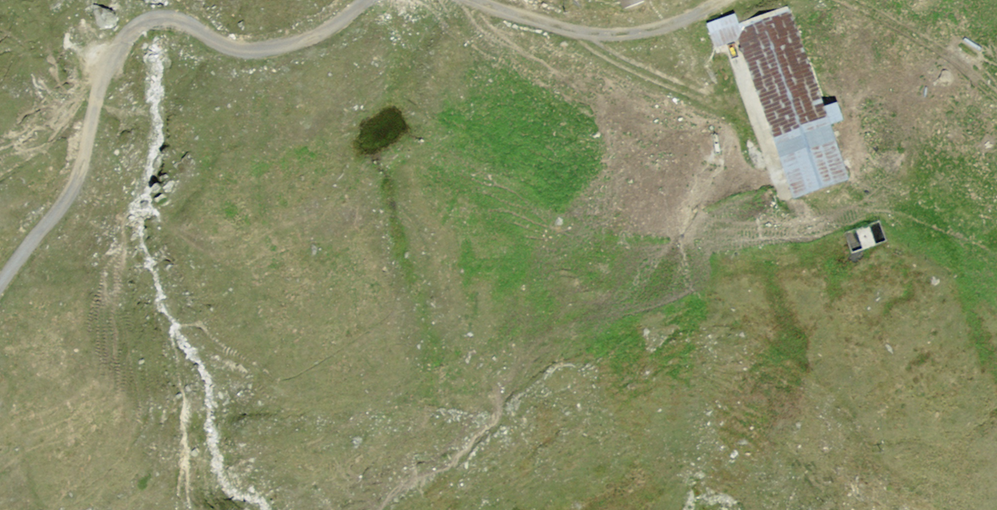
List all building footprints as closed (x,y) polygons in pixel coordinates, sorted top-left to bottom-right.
[(739,39),(794,197),(849,178),(788,7),(740,24),(736,13),(707,23),(716,48),(739,39)]
